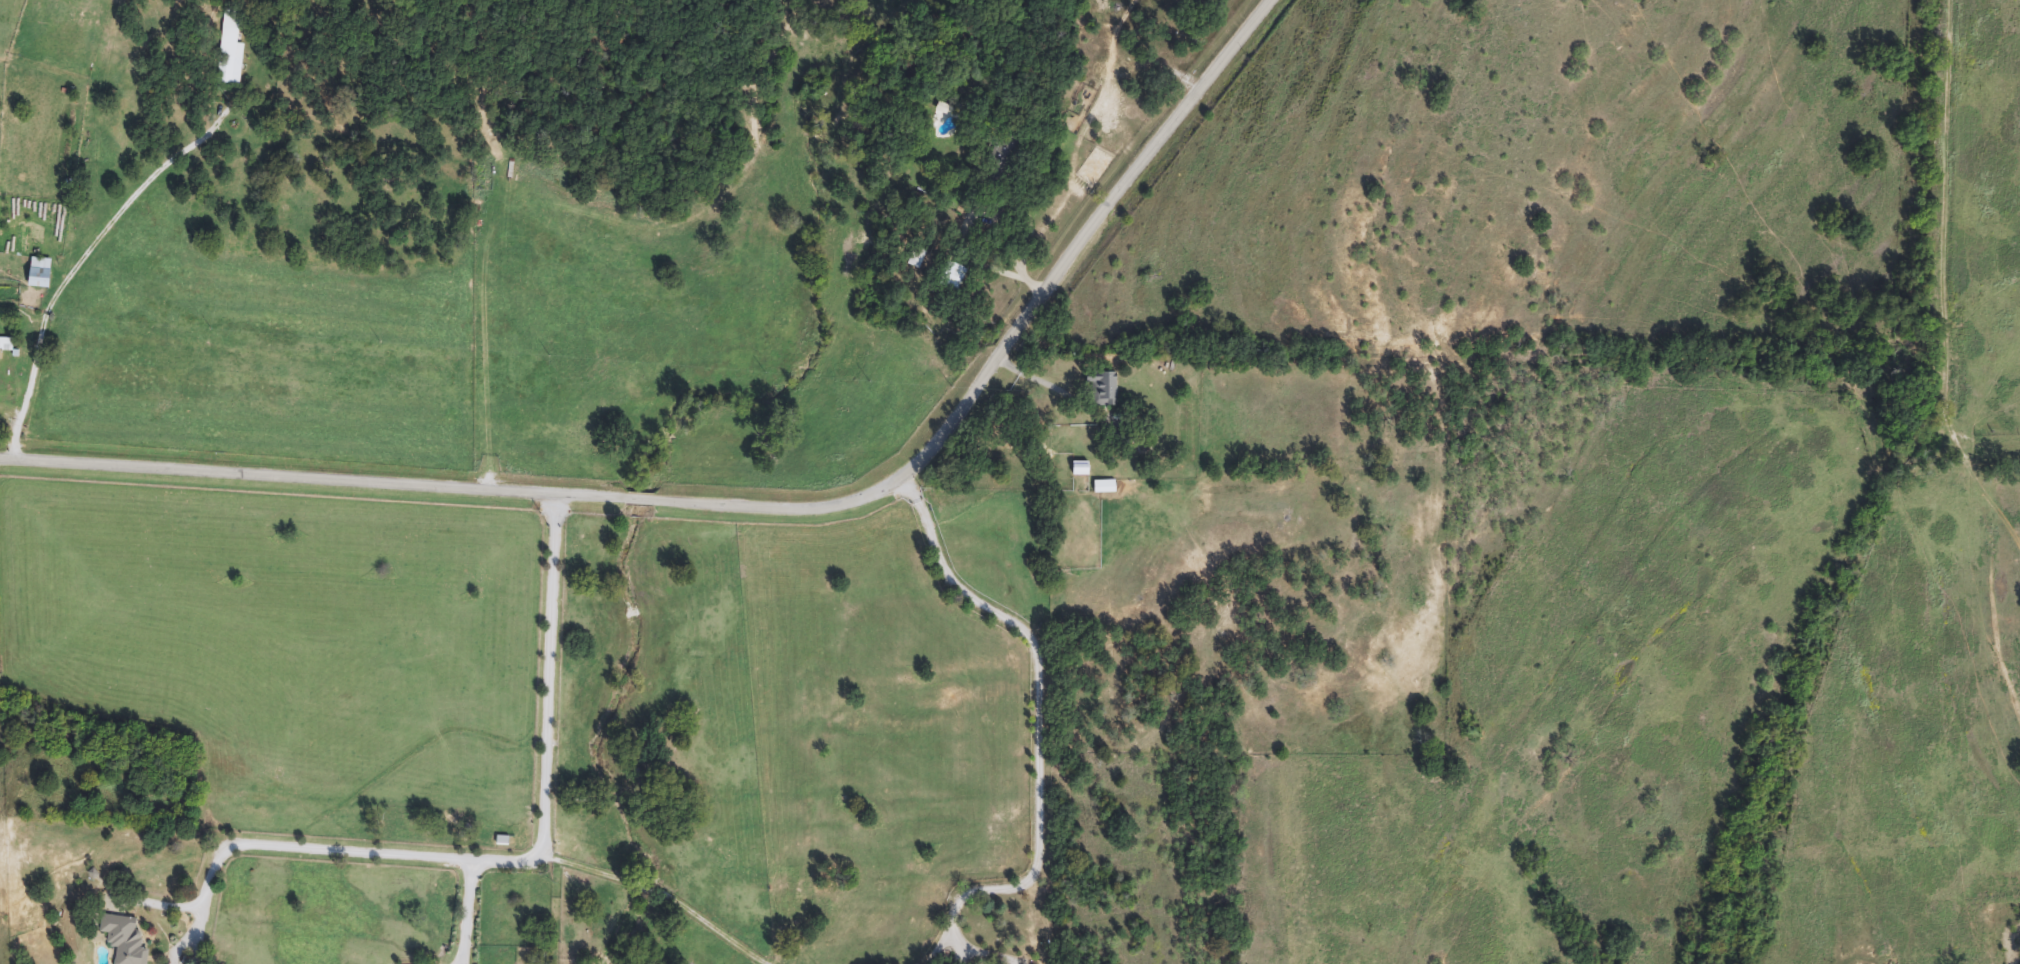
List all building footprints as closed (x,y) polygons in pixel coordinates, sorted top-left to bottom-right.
[(244,57),(242,87),(218,85),(224,27),(242,28),(240,56),(244,57)] [(921,272),(903,264),(911,246),(929,254),(921,272)] [(54,259),(53,289),(31,288),(32,259),(54,259)] [(967,270),(958,293),(933,284),(942,260),(967,270)] [(1090,381),(1096,381),(1096,373),(1116,373),(1116,406),(1090,406),(1090,381)] [(1088,475),(1069,475),(1069,462),(1088,462),(1088,475)] [(1114,481),(1114,493),(1093,493),(1093,481),(1114,481)] [(152,949),(150,963),(116,963),(119,949),(108,947),(110,934),(100,933),(103,914),(139,920),(136,937),(144,939),(143,947),(152,949)]
